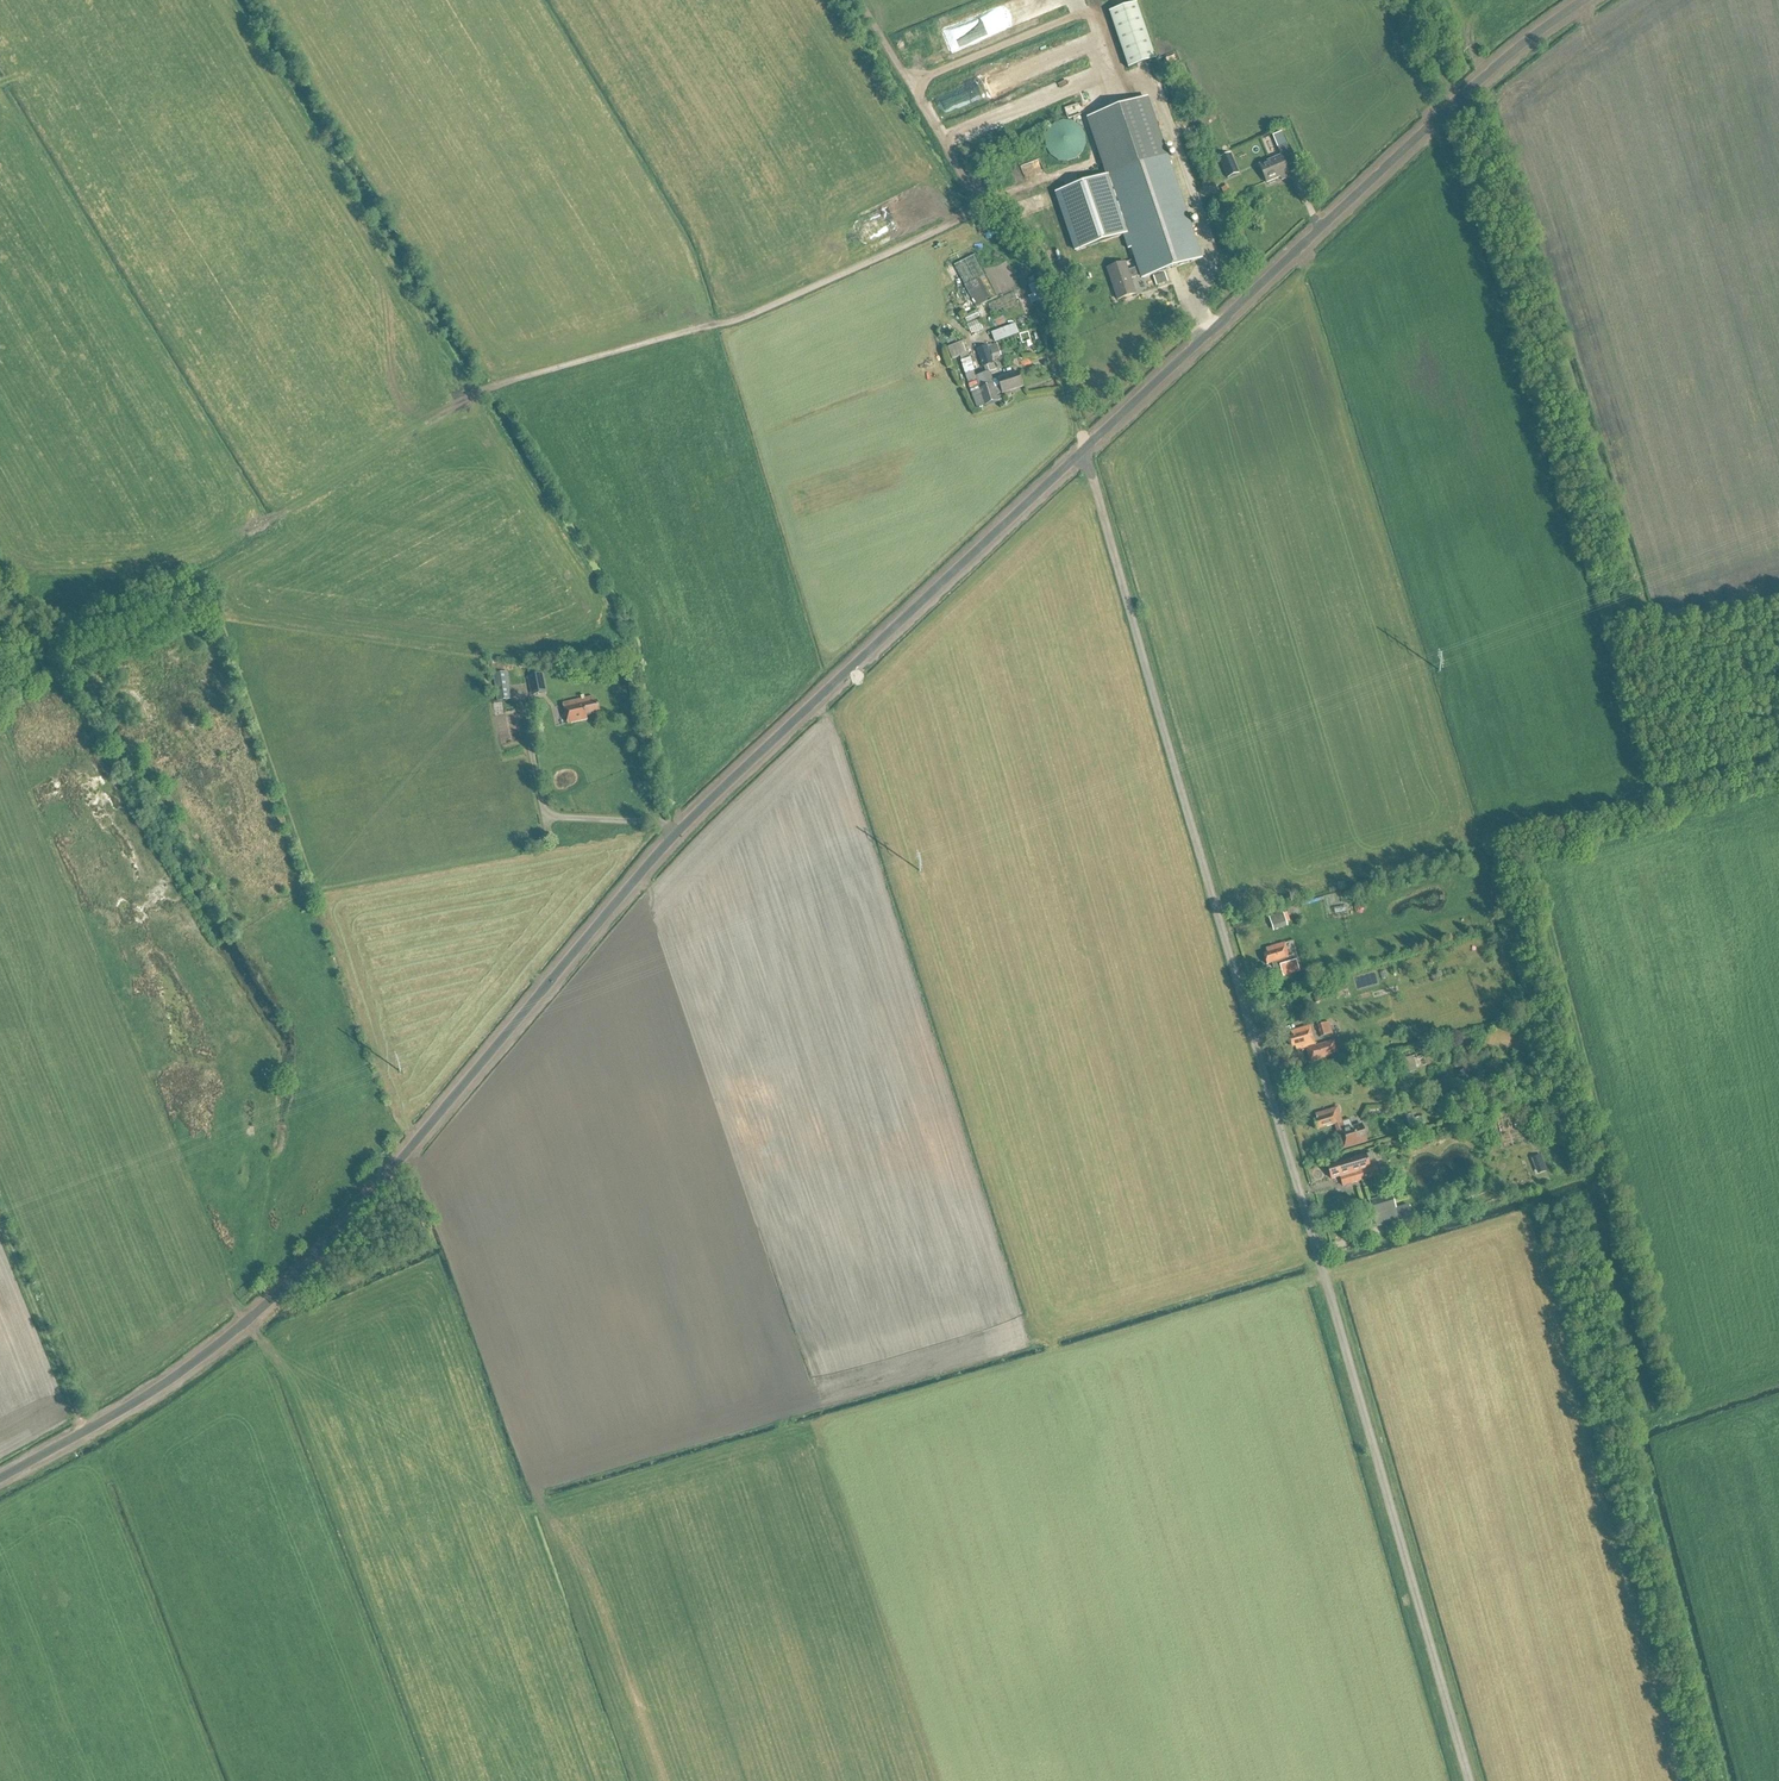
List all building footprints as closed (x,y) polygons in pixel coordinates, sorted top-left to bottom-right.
[(1138,4),(1110,13),(1129,69),(1157,60),(1138,4)] [(991,81),(979,86),(981,91),(993,86),(991,81)] [(1148,99),(1087,119),(1107,178),(1055,195),(1074,252),(1123,235),(1128,250),(1131,249),(1138,269),(1128,272),(1126,263),(1107,269),(1118,300),(1136,294),(1131,279),(1140,276),(1141,278),(1202,258),(1148,99)] [(1051,155),(1059,161),(1068,162),(1077,159),(1083,153),(1086,144),(1086,135),(1080,127),(1073,122),(1064,120),(1055,124),(1048,130),(1045,139),(1046,148),(1051,155)] [(1259,165),(1266,183),(1288,174),(1283,162),(1292,158),(1286,145),(1278,148),(1281,156),(1259,165)] [(1220,159),(1228,179),(1239,175),(1231,155),(1220,159)] [(1041,157),(1023,165),(1028,177),(1046,169),(1041,157)] [(1225,198),(1247,188),(1243,176),(1220,186),(1225,198)] [(989,299),(980,280),(965,287),(976,309),(986,303),(987,303),(986,300),(989,299)] [(1039,300),(1041,306),(1046,305),(1043,298),(1045,297),(1038,284),(1032,287),(1038,300),(1039,300)] [(1001,307),(1019,301),(1016,293),(998,299),(1001,307)] [(973,332),(985,327),(978,310),(966,315),(973,332)] [(993,331),(996,341),(1021,333),(1017,323),(993,331)] [(953,358),(970,352),(966,339),(948,346),(953,358)] [(998,344),(989,347),(993,358),(1002,356),(998,344)] [(993,380),(991,372),(997,370),(995,364),(994,364),(988,346),(977,350),(985,373),(968,378),(978,408),(999,401),(996,390),(1001,389),(1002,393),(1023,386),(1019,371),(993,380)] [(505,673),(494,675),(498,702),(509,701),(505,673)] [(545,693),(542,674),(529,677),(532,696),(545,693)] [(600,712),(598,701),(594,702),(593,697),(563,704),(568,724),(588,720),(587,715),(600,712)] [(1327,895),(1332,914),(1347,909),(1341,890),(1327,895)] [(1284,916),(1270,920),(1272,929),(1287,925),(1284,916)] [(1285,944),(1267,950),(1268,955),(1265,956),(1268,966),(1272,964),(1273,969),(1276,970),(1280,969),(1282,977),(1299,972),(1296,961),(1295,962),(1294,957),(1289,958),(1285,944)] [(1333,1035),(1329,1023),(1317,1027),(1320,1038),(1333,1035)] [(1292,1048),(1296,1047),(1297,1051),(1308,1048),(1308,1049),(1307,1050),(1310,1063),(1338,1055),(1334,1043),(1315,1048),(1315,1047),(1316,1047),(1310,1027),(1292,1032),(1293,1037),(1290,1037),(1292,1048)] [(1416,1072),(1412,1057),(1401,1060),(1401,1058),(1393,1060),(1398,1077),(1416,1072)] [(1342,1151),(1368,1143),(1362,1124),(1352,1127),(1349,1120),(1342,1122),(1338,1107),(1315,1114),(1316,1119),(1313,1120),(1317,1132),(1335,1127),(1342,1151)] [(1328,1167),(1332,1180),(1340,1178),(1343,1187),(1380,1177),(1377,1168),(1370,1170),(1367,1157),(1347,1162),(1328,1167)] [(1396,1208),(1392,1195),(1369,1202),(1373,1215),(1396,1208)] [(227,1312),(219,1323),(224,1327),(232,1316),(227,1312)]
